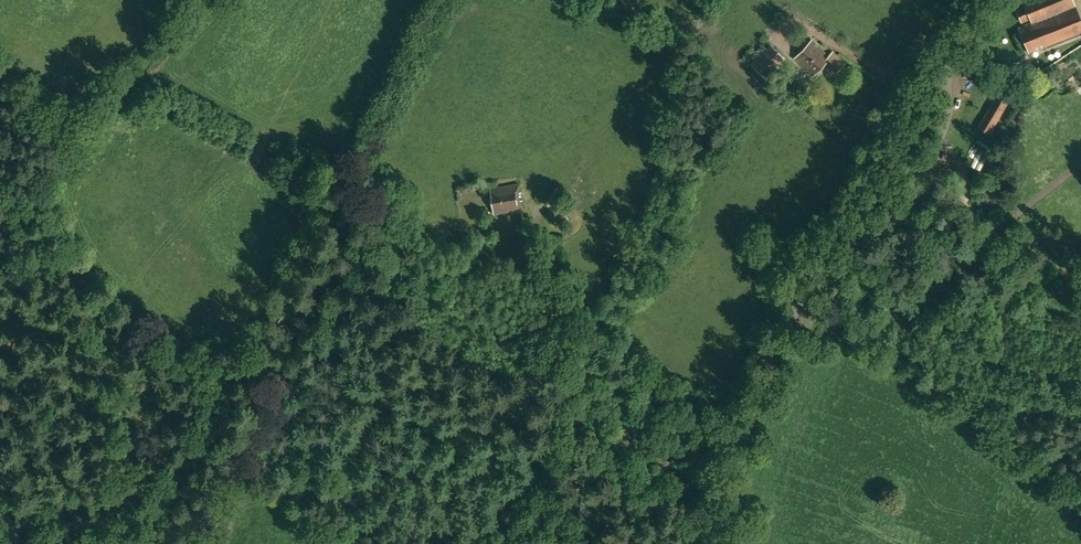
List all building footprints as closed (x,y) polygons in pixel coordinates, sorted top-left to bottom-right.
[(1029,19),(1031,22),(1019,27),(1029,53),(1080,32),(1080,22),(1072,0),(1022,0),(1024,6),(1016,9),(1022,22),(1029,19)] [(812,40),(795,57),(813,75),(830,58),(812,40)] [(954,69),(972,80),(988,54),(970,43),(954,69)] [(765,76),(784,57),(771,45),(752,64),(765,76)] [(1013,62),(1013,71),(1021,71),(1021,62),(1013,62)] [(978,127),(989,133),(1008,101),(997,94),(978,127)] [(519,184),(491,189),(495,213),(523,209),(522,200),(518,200),(517,194),(520,192),(519,184)] [(552,195),(544,201),(547,207),(556,200),(552,195)] [(617,431),(630,436),(639,419),(626,413),(617,431)]
